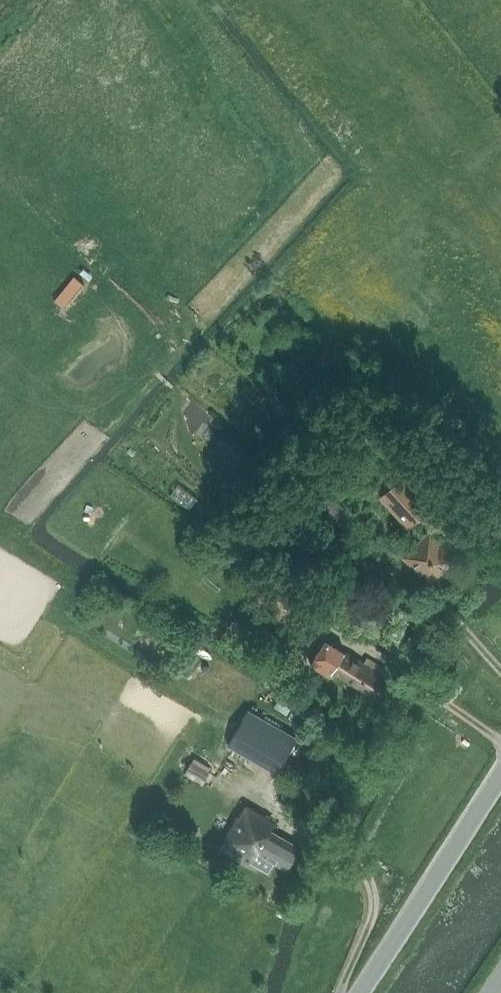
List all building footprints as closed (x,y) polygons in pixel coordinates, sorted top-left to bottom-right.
[(408,526),(426,508),(400,479),(381,497),(408,526)] [(430,584),(457,559),(432,533),(406,558),(430,584)] [(273,581),(263,598),(307,627),(318,610),(273,581)] [(391,671),(368,657),(364,662),(326,639),(310,664),(324,673),(327,669),(335,673),(375,697),(391,671)] [(277,773),(298,735),(248,707),(227,744),(277,773)] [(203,784),(210,772),(192,760),(184,774),(203,784)] [(287,868),(299,848),(270,831),(274,825),(246,808),(235,825),(233,824),(222,846),(250,862),(251,861),(269,871),(275,861),(287,868)]
